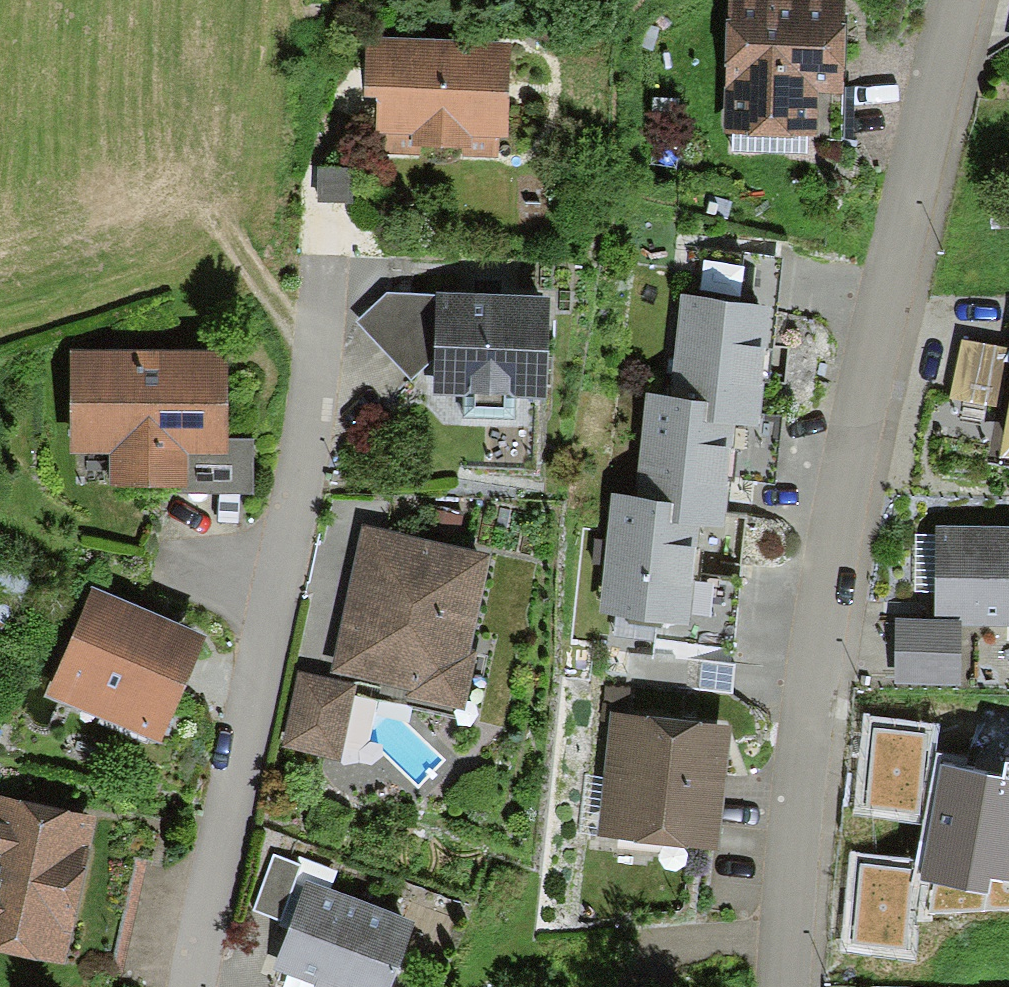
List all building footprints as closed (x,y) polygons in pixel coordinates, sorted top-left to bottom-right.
[(726,132),(839,135),(842,0),(729,0),(726,132)] [(509,40),(365,37),(363,98),(376,99),(375,152),(494,154),(495,133),(507,133),(509,40)] [(349,169),(318,170),(318,199),(349,199),(349,169)] [(691,296),(775,307),(781,259),(696,249),(691,296)] [(437,357),(438,294),(385,292),(356,322),(411,379),(437,357)] [(549,297),(438,294),(437,357),(436,393),(465,394),(464,417),(513,418),(514,395),(546,396),(549,297)] [(691,296),(682,295),(668,396),(647,395),(635,499),(613,497),(599,612),(630,616),(678,622),(731,629),(745,518),(725,516),(727,496),(730,478),(772,483),(781,418),(761,416),(766,379),(781,381),(785,349),(771,348),(775,307),(741,303),(703,299),(691,296)] [(1008,350),(960,340),(947,399),(997,410),(986,460),(1008,465),(1008,345),(1008,350)] [(231,353),(72,353),(73,455),(108,455),(108,487),(178,487),(178,495),(256,495),(256,437),(231,437),(231,353)] [(492,551),(361,523),(329,675),(405,691),(403,700),(465,713),(479,649),(471,648),(492,551)] [(939,526),(936,619),(965,620),(1008,621),(1008,527),(939,526)] [(205,635),(92,586),(44,693),(157,743),(205,635)] [(936,619),(897,620),(896,685),(964,686),(965,620),(936,619)] [(282,747),(338,759),(354,685),(298,673),(282,747)] [(730,728),(609,714),(595,839),(716,853),(730,728)] [(925,737),(875,732),(866,806),(917,812),(925,737)] [(1000,777),(983,774),(941,765),(917,879),(934,882),(928,913),(1008,910),(1008,762),(1003,761),(1000,777)] [(0,797),(0,948),(58,963),(95,821),(0,797)] [(299,863),(274,855),(255,909),(280,917),(299,863)] [(911,873),(861,867),(852,942),(903,947),(911,873)] [(308,881),(275,971),(313,985),(312,986),(392,986),(416,920),(308,881)]
